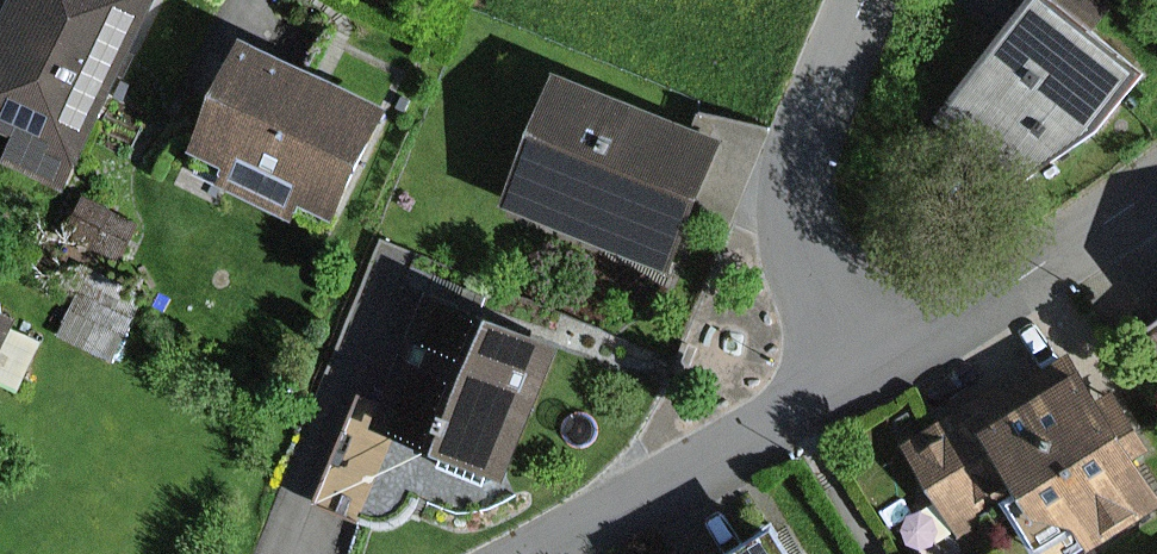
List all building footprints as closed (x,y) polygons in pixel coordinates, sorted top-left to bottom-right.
[(108,142),(177,0),(43,0),(0,88),(0,90),(108,142)] [(1130,78),(1033,0),(945,110),(1042,187),(1130,78)] [(234,146),(368,209),(416,109),(282,46),(234,146)] [(535,215),(690,274),(743,136),(588,77),(535,215)] [(449,436),(528,464),(572,341),(443,296),(414,380),(462,397),(449,436)] [(35,319),(0,303),(0,399),(35,319)] [(989,406),(1038,485),(1080,553),(1156,506),(1156,477),(1079,350),(989,406)] [(1038,485),(989,406),(916,452),(965,530),(1038,485)] [(764,543),(743,553),(770,553),(764,543)]
